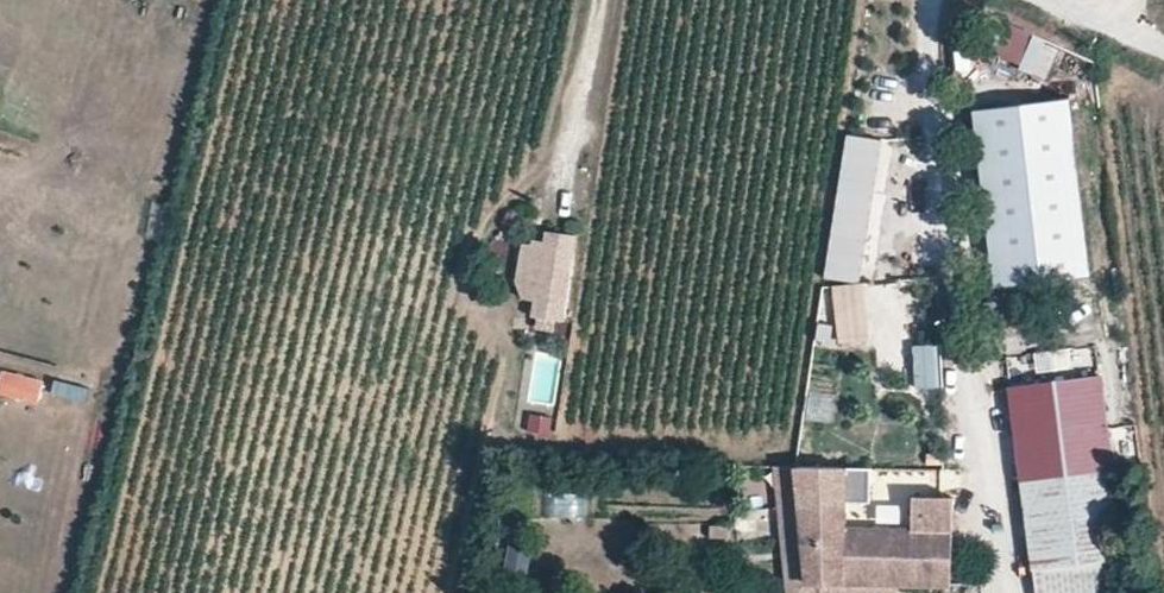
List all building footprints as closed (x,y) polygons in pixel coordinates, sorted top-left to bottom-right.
[(993,57),(1045,81),(1060,48),(1008,24),(993,57)] [(841,136),(828,280),(869,284),(882,140),(841,136)] [(1094,314),(1071,137),(983,149),(1005,325),(1094,314)] [(573,236),(546,232),(537,276),(566,280),(573,236)] [(868,343),(868,286),(820,285),(820,316),(837,316),(837,343),(868,343)] [(939,345),(913,346),(915,391),(941,390),(939,345)] [(1101,376),(1010,388),(1021,479),(1112,467),(1101,376)] [(876,499),(875,529),(843,527),(844,498),(844,467),(791,466),(778,466),(790,583),(950,586),(953,497),(942,496),(913,496),(912,497),(876,499)] [(1119,525),(1112,467),(1021,479),(1032,571),(1035,592),(1127,592),(1119,525)] [(548,490),(545,515),(581,520),(584,494),(548,490)] [(844,498),(843,527),(875,529),(876,499),(844,498)] [(527,573),(529,549),(509,547),(506,571),(527,573)]
